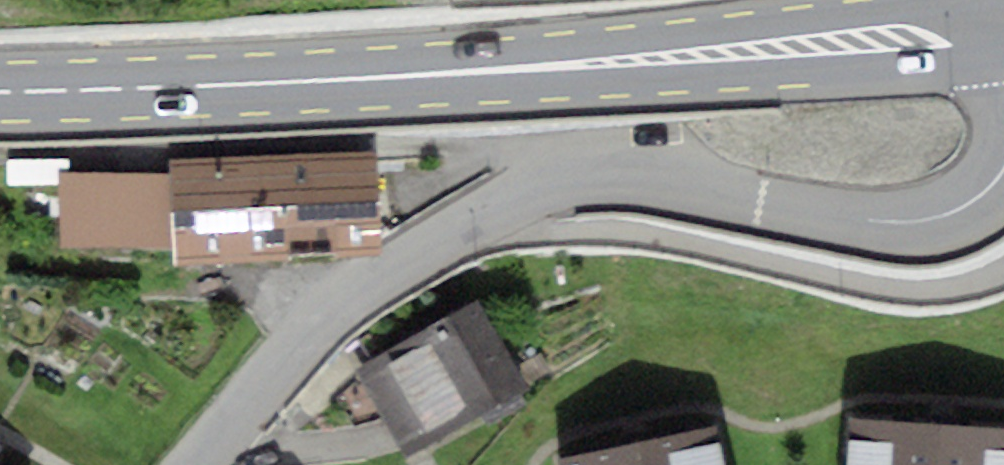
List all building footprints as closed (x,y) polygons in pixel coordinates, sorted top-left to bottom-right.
[(172,265),(373,260),(371,169),(58,176),(60,253),(171,250),(172,265)] [(525,396),(477,309),(353,377),(401,464),(525,396)] [(856,464),(1003,464),(1003,436),(859,426),(856,464)] [(719,434),(574,464),(726,464),(719,434)]
